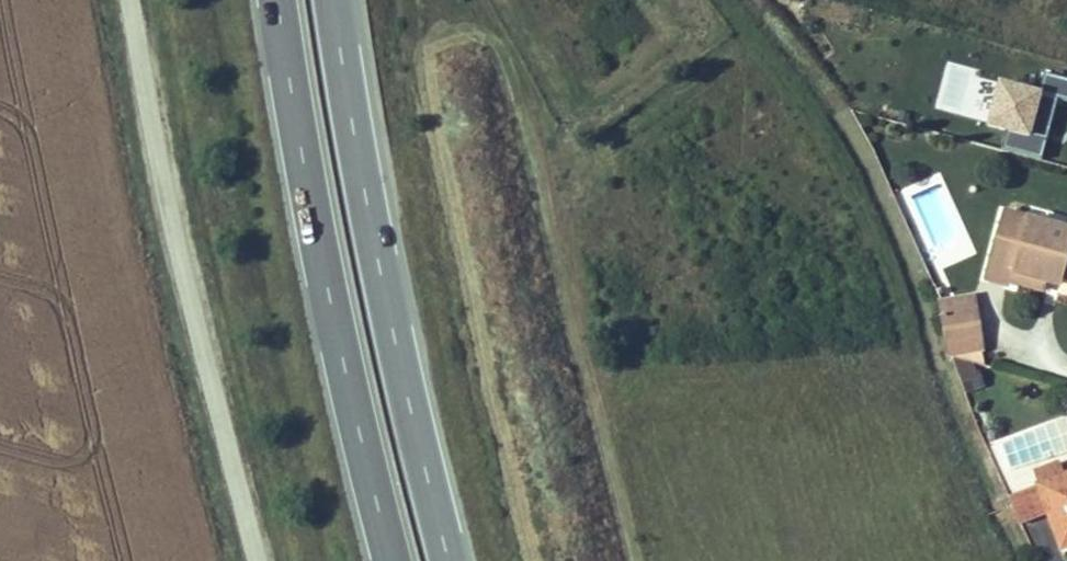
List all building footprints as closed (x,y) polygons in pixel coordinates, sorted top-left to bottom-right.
[(989,152),(1030,163),(1045,101),(1066,106),(1066,101),(1066,85),(1031,75),(1026,94),(985,84),(973,132),(993,138),(989,152)] [(896,191),(932,272),(975,253),(939,173),(896,191)] [(1001,212),(981,282),(1007,289),(1011,275),(1043,284),(1045,274),(1066,280),(1066,230),(1001,212)] [(984,347),(975,300),(935,307),(944,355),(984,347)] [(1054,477),(1041,482),(1045,495),(1059,490),(1054,477)] [(1041,482),(1027,487),(1032,501),(1045,495),(1041,482)] [(1032,501),(1041,529),(1054,560),(1058,560),(1066,558),(1066,486),(1059,490),(1045,495),(1032,501)] [(1016,538),(1041,529),(1032,501),(1006,511),(1016,538)]
